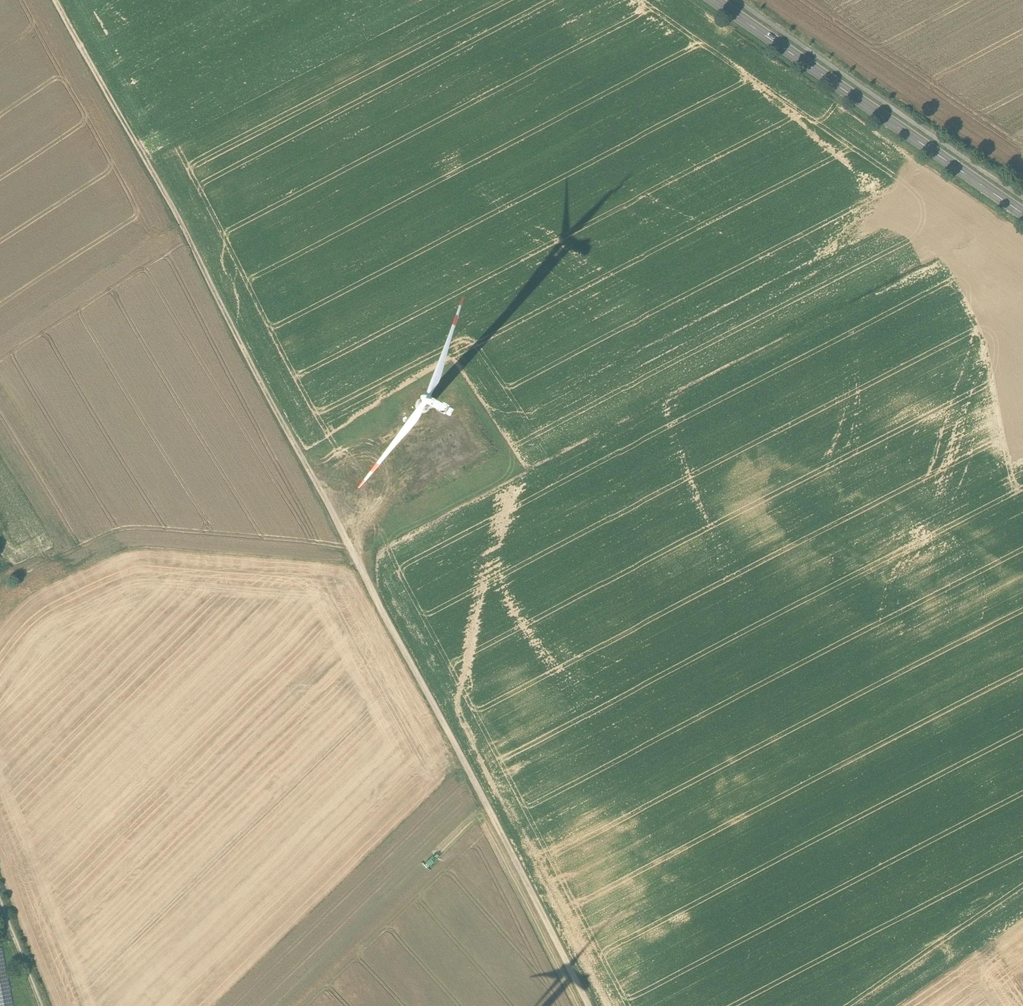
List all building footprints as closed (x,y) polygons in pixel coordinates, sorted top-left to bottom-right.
[(408,404),(415,407),(419,400),(412,396),(408,404)] [(2,947),(0,947),(0,977),(1,983),(9,982),(2,947)]
